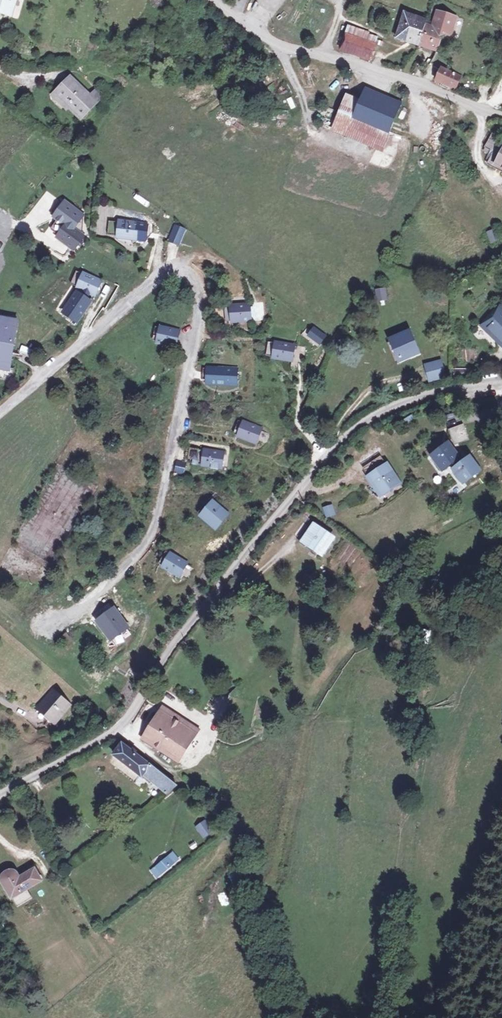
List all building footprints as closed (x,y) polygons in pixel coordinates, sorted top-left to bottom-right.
[(3,13),(12,16),(17,0),(0,0),(0,12),(3,13)] [(419,18),(404,13),(396,38),(437,51),(444,32),(450,34),(456,17),(439,11),(433,26),(426,23),(421,22),(418,21),(419,18)] [(382,27),(352,16),(345,40),(374,51),(382,27)] [(463,76),(443,68),(437,81),(458,89),(463,76)] [(99,108),(73,85),(60,99),(73,112),(85,123),(99,108)] [(399,110),(364,96),(360,105),(347,99),(340,113),(342,114),(334,130),(381,150),(389,134),(399,110)] [(73,112),(60,99),(57,103),(70,115),(73,112)] [(489,151),(497,136),(495,135),(487,150),(489,151)] [(501,144),(501,142),(501,139),(497,136),(489,151),(495,154),(490,163),(501,169),(501,145),(501,144)] [(64,201),(53,215),(67,225),(59,236),(74,247),(83,235),(74,228),(83,216),(64,201)] [(116,233),(114,221),(107,222),(108,234),(116,233)] [(140,226),(121,223),(119,232),(138,235),(140,226)] [(185,230),(175,227),(169,241),(179,245),(185,230)] [(492,232),(484,236),(488,247),(496,243),(492,232)] [(101,283),(84,275),(79,285),(85,288),(91,290),(96,292),(101,283)] [(384,287),(373,289),(376,302),(387,300),(384,287)] [(91,290),(85,288),(83,295),(78,292),(64,312),(78,321),(91,301),(87,298),(91,290)] [(249,308),(231,311),(233,321),(251,318),(249,308)] [(501,312),(486,332),(501,346),(501,313),(501,312)] [(0,321),(0,379),(9,381),(12,369),(7,368),(16,323),(0,321)] [(313,326),(305,335),(319,346),(327,336),(313,326)] [(179,334),(161,330),(159,340),(177,344),(179,334)] [(412,342),(395,347),(400,364),(417,360),(412,342)] [(20,346),(19,354),(30,355),(31,347),(20,346)] [(291,350),(274,346),(272,356),(289,360),(291,350)] [(126,368),(135,375),(140,368),(131,361),(126,368)] [(441,369),(427,373),(431,386),(446,382),(441,369)] [(472,372),(457,371),(457,380),(472,380),(472,372)] [(236,374),(217,374),(217,384),(236,384),(236,374)] [(258,433),(241,425),(238,433),(255,441),(258,433)] [(468,430),(451,435),(456,450),(473,444),(468,430)] [(461,464),(451,451),(444,457),(448,464),(441,468),(447,475),(454,469),(461,464)] [(222,462),(204,454),(200,463),(218,471),(222,462)] [(381,455),(362,468),(366,474),(385,461),(381,455)] [(448,464),(444,457),(437,462),(441,468),(448,464)] [(186,473),(186,461),(175,461),(175,473),(186,473)] [(461,464),(454,469),(463,482),(470,477),(465,469),(461,464)] [(472,464),(465,469),(470,477),(463,482),(467,487),(481,476),(472,464)] [(391,472),(374,481),(384,499),(400,489),(391,472)] [(225,517),(210,505),(202,516),(217,529),(225,517)] [(335,512),(327,515),(330,522),(338,519),(335,512)] [(334,542),(316,528),(306,541),(324,555),(334,542)] [(185,567),(168,557),(163,566),(179,575),(185,567)] [(96,618),(112,606),(109,602),(93,614),(96,618)] [(120,630),(108,615),(100,621),(112,636),(120,630)] [(421,644),(428,646),(430,630),(423,629),(421,644)] [(68,704),(52,689),(38,707),(53,721),(68,704)] [(199,732),(164,710),(146,738),(184,761),(186,757),(184,756),(199,732)] [(148,763),(121,743),(113,754),(148,780),(150,777),(170,792),(178,785),(148,763)] [(150,761),(148,763),(178,785),(180,784),(150,761)] [(207,820),(199,826),(207,836),(215,830),(207,820)] [(46,831),(42,833),(54,855),(58,853),(46,831)] [(174,849),(152,866),(158,873),(180,855),(174,849)] [(3,877),(2,881),(10,896),(39,880),(35,869),(38,868),(35,863),(17,873),(15,871),(11,870),(7,871),(4,873),(3,877)]
